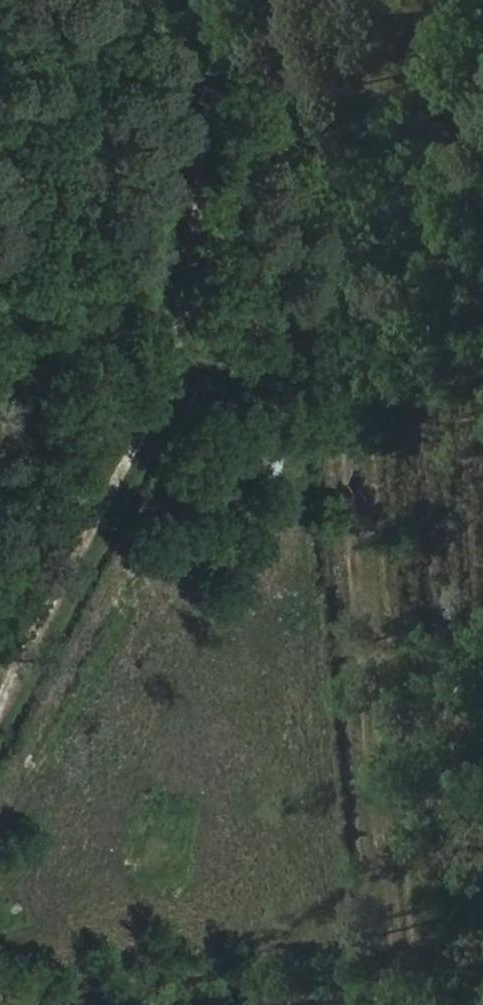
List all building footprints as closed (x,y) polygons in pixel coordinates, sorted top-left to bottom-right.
[(282,440),(258,438),(254,473),(278,475),(282,440)]
